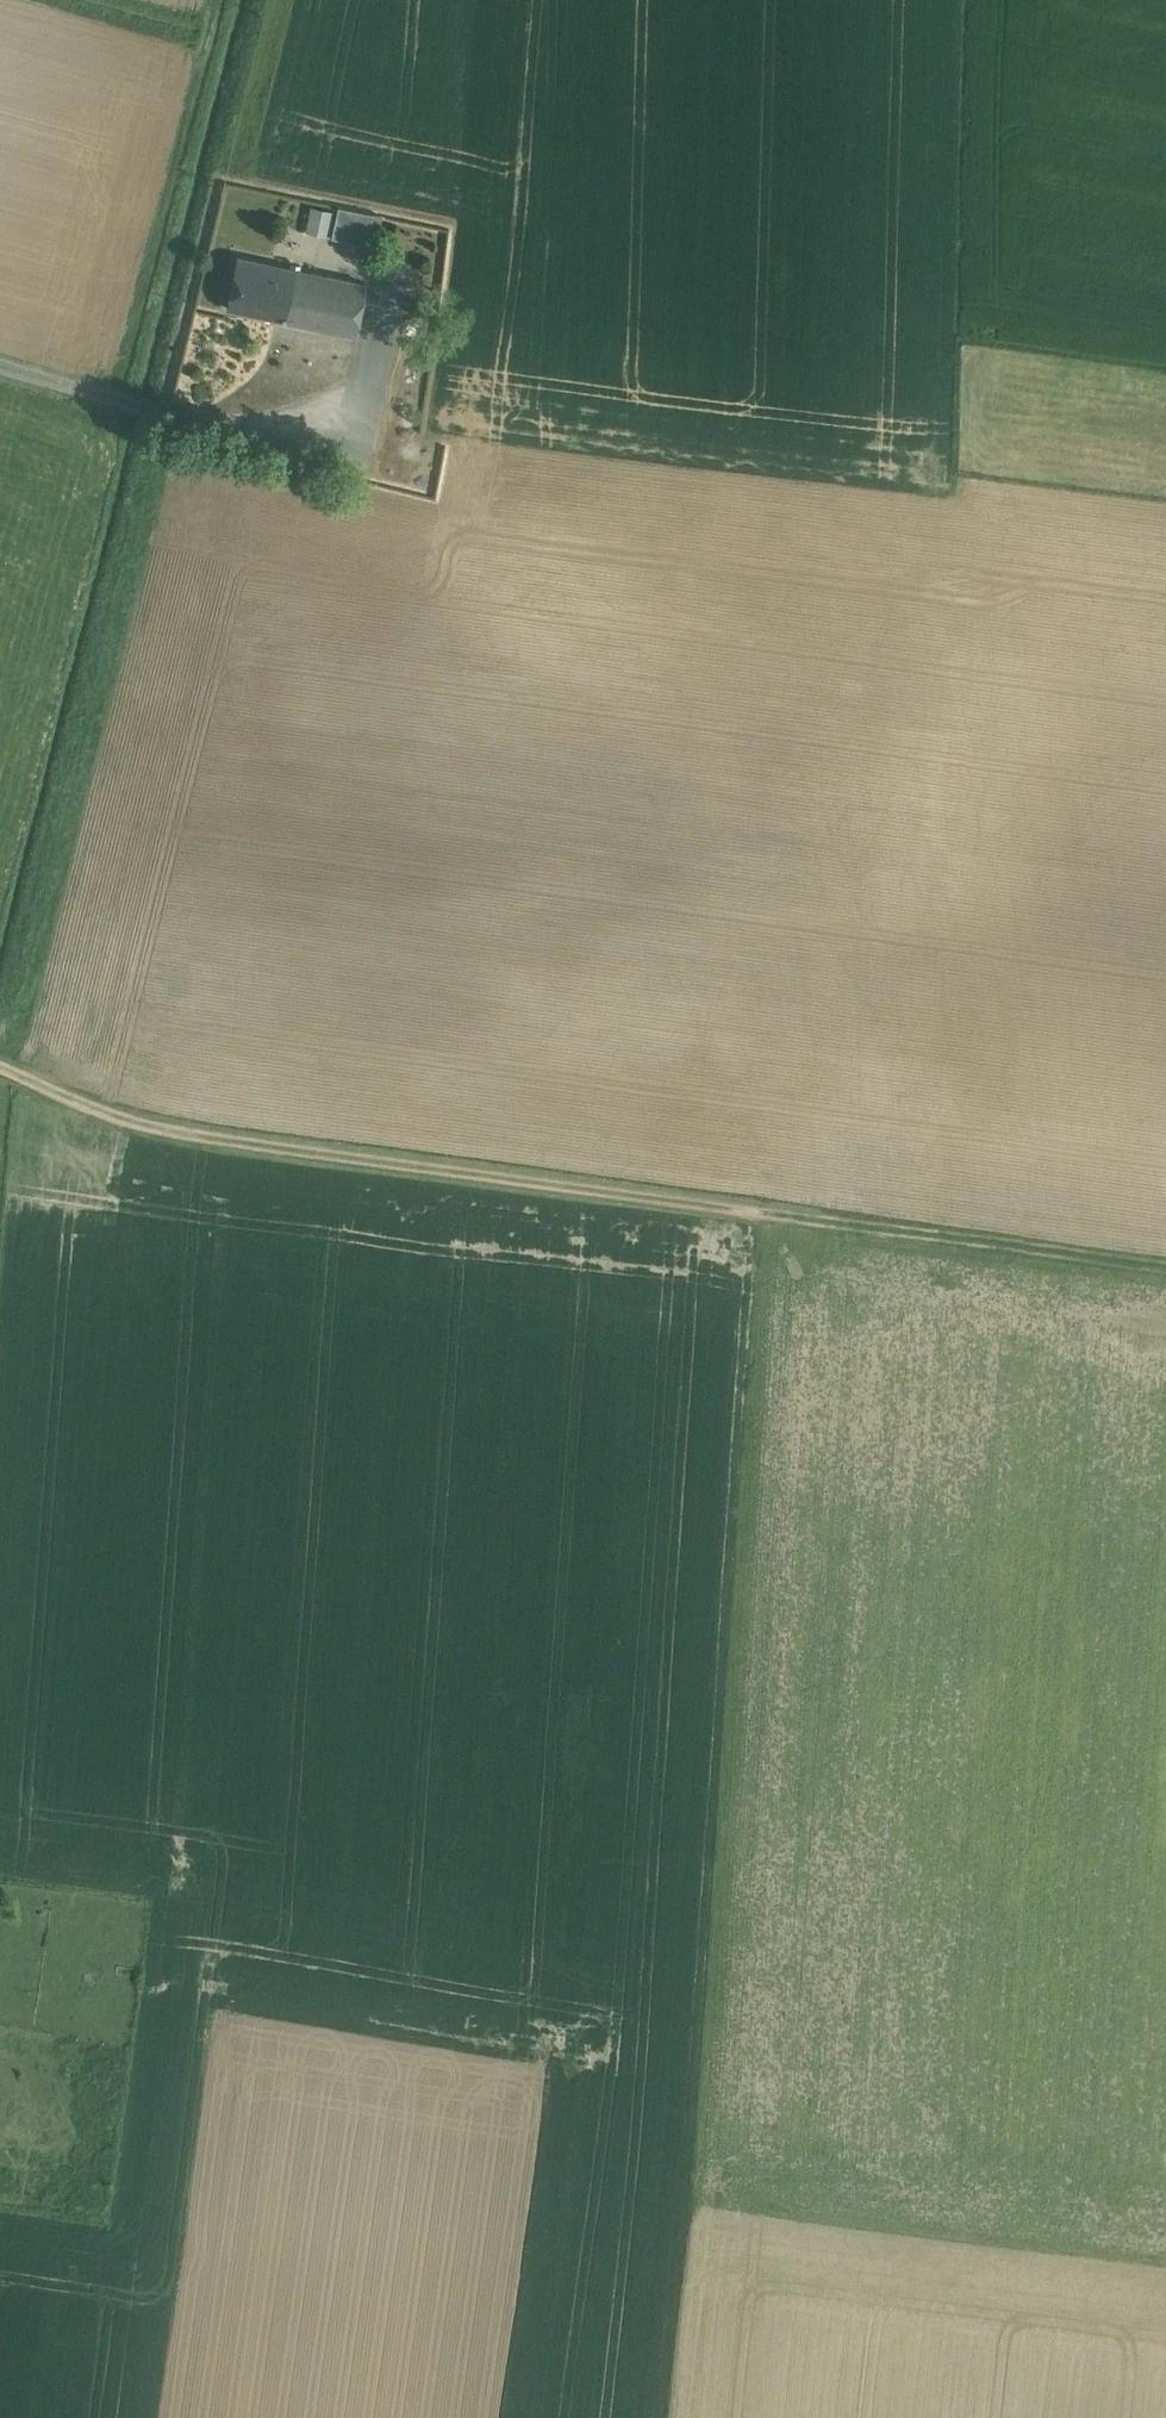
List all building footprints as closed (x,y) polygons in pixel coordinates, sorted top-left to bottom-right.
[(338,205),(331,236),(375,245),(382,214),(338,205)] [(305,230),(329,236),(334,211),(311,206),(305,230)] [(298,268),(237,255),(227,307),(288,320),(298,268)] [(366,282),(298,268),(288,320),(355,334),(366,282)]
